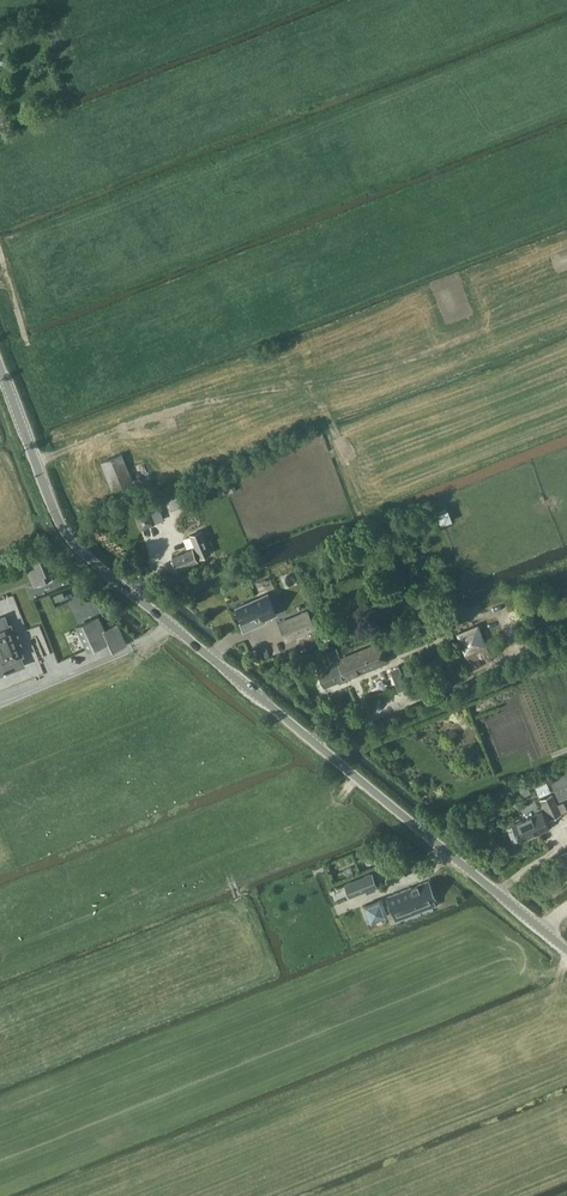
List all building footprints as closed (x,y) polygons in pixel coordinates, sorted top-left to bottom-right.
[(9,63),(5,47),(5,46),(0,47),(0,65),(9,63)] [(112,490),(134,482),(122,453),(101,461),(112,490)] [(170,509),(190,502),(186,491),(166,498),(170,509)] [(141,529),(165,520),(159,505),(136,515),(135,515),(141,528),(141,529)] [(447,507),(437,511),(436,511),(442,524),(443,524),(453,520),(447,507)] [(199,558),(212,553),(201,529),(189,534),(199,558)] [(178,570),(198,562),(193,548),(173,556),(178,570)] [(26,558),(27,561),(24,562),(33,585),(51,578),(49,572),(54,570),(47,551),(26,558)] [(67,591),(31,605),(36,620),(73,606),(67,591)] [(256,598),(236,607),(243,623),(261,615),(263,619),(277,613),(268,593),(256,598)] [(308,608),(278,621),(286,641),(317,628),(308,608)] [(99,614),(76,624),(87,650),(106,643),(109,651),(127,644),(118,622),(105,628),(99,614)] [(0,618),(0,673),(26,662),(7,615),(0,618)] [(479,624),(456,633),(465,655),(488,646),(479,624)] [(389,662),(381,641),(341,657),(337,647),(326,651),(330,661),(317,667),(325,687),(339,681),(340,684),(347,680),(347,679),(389,662)] [(550,779),(559,801),(566,797),(566,771),(550,779)] [(562,814),(562,813),(557,803),(552,792),(540,797),(550,820),(562,814)] [(520,841),(541,832),(542,831),(550,828),(544,811),(513,824),(520,841)] [(372,873),(346,883),(350,896),(366,890),(367,893),(377,890),(375,886),(377,885),(372,873)] [(340,875),(323,883),(337,913),(341,911),(354,905),(340,875)] [(379,899),(363,905),(369,921),(385,915),(383,910),(392,907),(396,918),(436,903),(428,881),(388,897),(390,903),(382,906),(379,899)]
